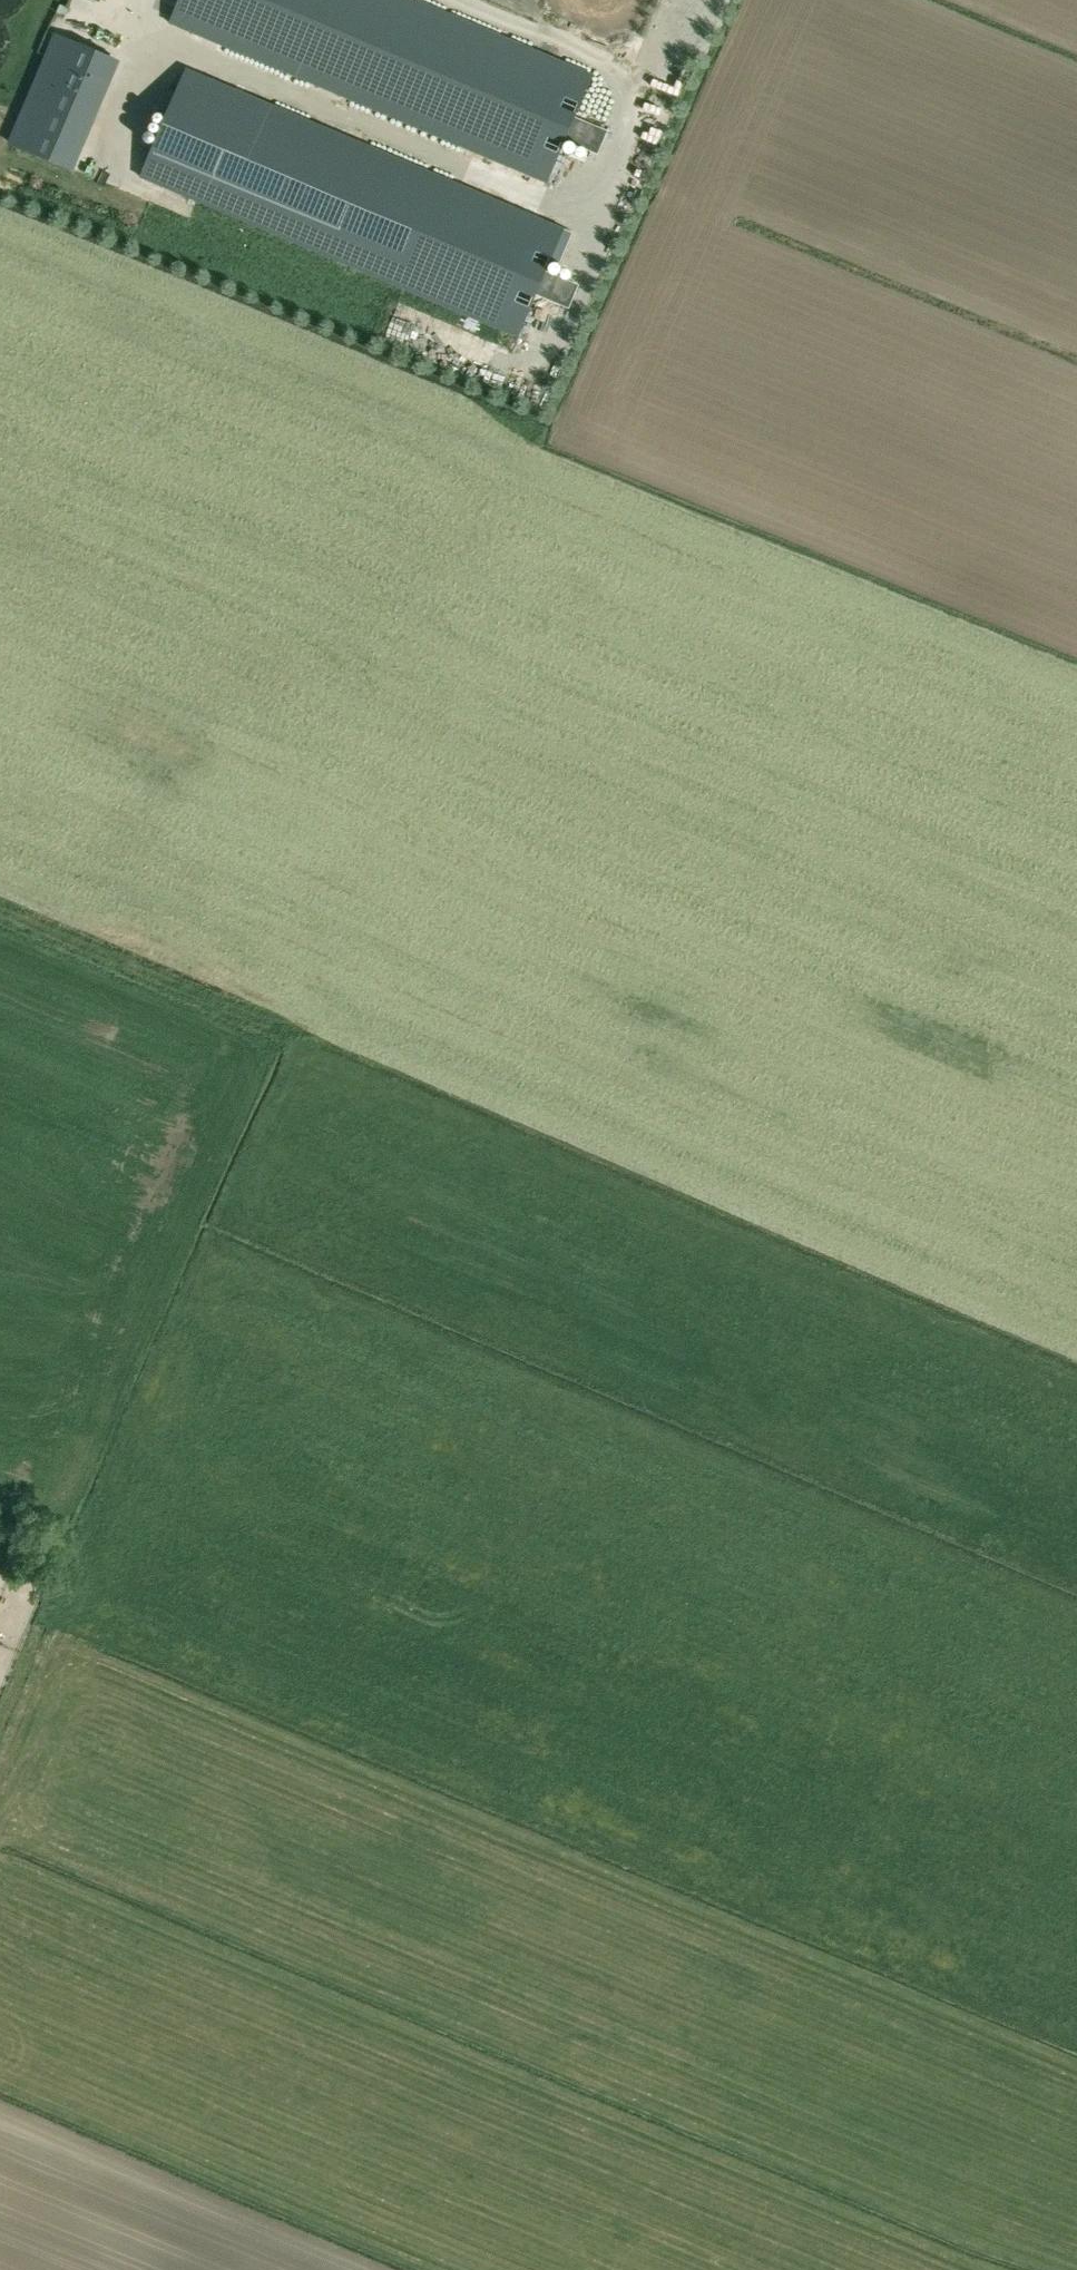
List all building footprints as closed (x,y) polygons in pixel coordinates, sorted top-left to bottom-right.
[(419,0),(181,0),(171,23),(549,182),(567,140),(600,153),(609,131),(576,118),(594,74),(419,0)] [(56,30),(10,139),(67,163),(113,54),(56,30)] [(519,336),(537,294),(570,308),(580,286),(547,272),(565,228),(189,67),(142,175),(519,336)]
